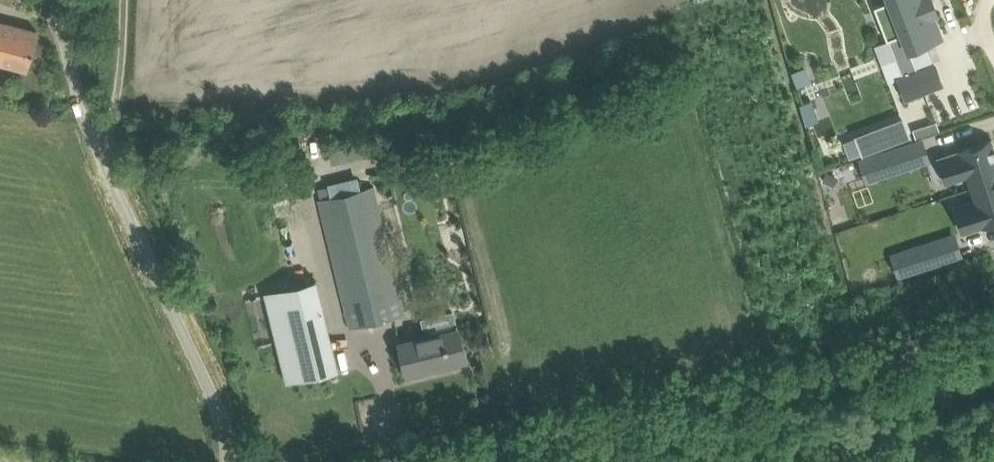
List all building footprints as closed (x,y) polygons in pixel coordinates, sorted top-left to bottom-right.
[(887,40),(889,39),(903,76),(898,78),(899,80),(900,79),(906,95),(905,96),(906,97),(942,83),(941,82),(940,82),(934,66),(935,65),(935,64),(918,71),(909,48),(941,36),(932,13),(936,11),(936,10),(932,12),(928,0),(889,0),(874,6),(887,40)] [(0,21),(0,62),(27,69),(37,31),(0,21)] [(811,99),(799,104),(805,126),(819,120),(811,99)] [(891,123),(868,132),(875,149),(898,140),(909,135),(902,119),(891,123)] [(937,122),(914,129),(917,139),(940,132),(937,122)] [(946,154),(955,180),(966,176),(970,188),(993,180),(993,146),(992,139),(946,154)] [(902,147),(861,161),(868,179),(908,166),(928,160),(921,141),(902,147)] [(826,171),(822,180),(830,185),(835,176),(826,171)] [(962,203),(971,229),(993,222),(993,180),(970,188),(974,200),(962,203)] [(331,197),(328,185),(318,188),(320,199),(331,197)] [(319,200),(345,307),(350,327),(405,313),(374,186),(319,200)] [(934,242),(894,255),(900,274),(940,261),(960,254),(954,236),(934,242)] [(316,280),(265,292),(287,381),(338,369),(316,280)] [(426,336),(399,343),(406,374),(424,370),(435,367),(466,359),(459,328),(457,328),(453,311),(421,319),(426,336)]
